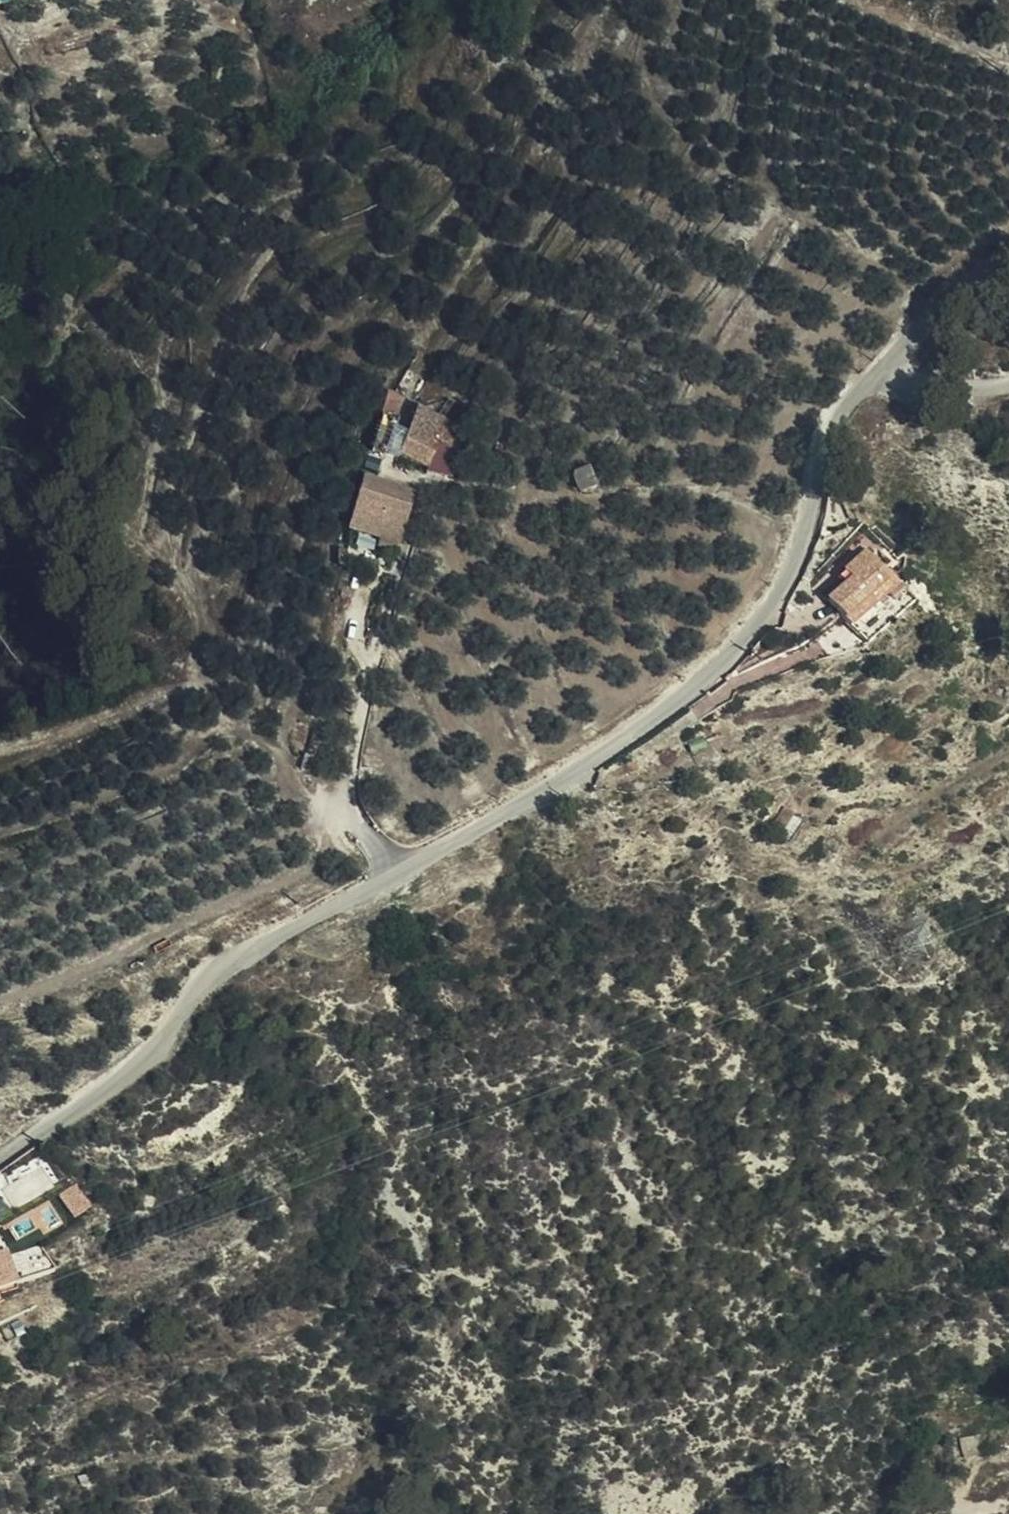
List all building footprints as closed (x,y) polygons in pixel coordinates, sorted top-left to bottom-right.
[(373,395),(358,453),(372,454),(386,399),(373,395)] [(417,462),(434,415),(402,404),(386,450),(417,462)] [(334,517),(380,537),(400,491),(354,470),(334,517)] [(826,601),(867,646),(913,604),(866,552),(843,572),(850,581),(826,601)] [(97,1204),(81,1188),(72,1197),(89,1213),(97,1205),(97,1204)]
